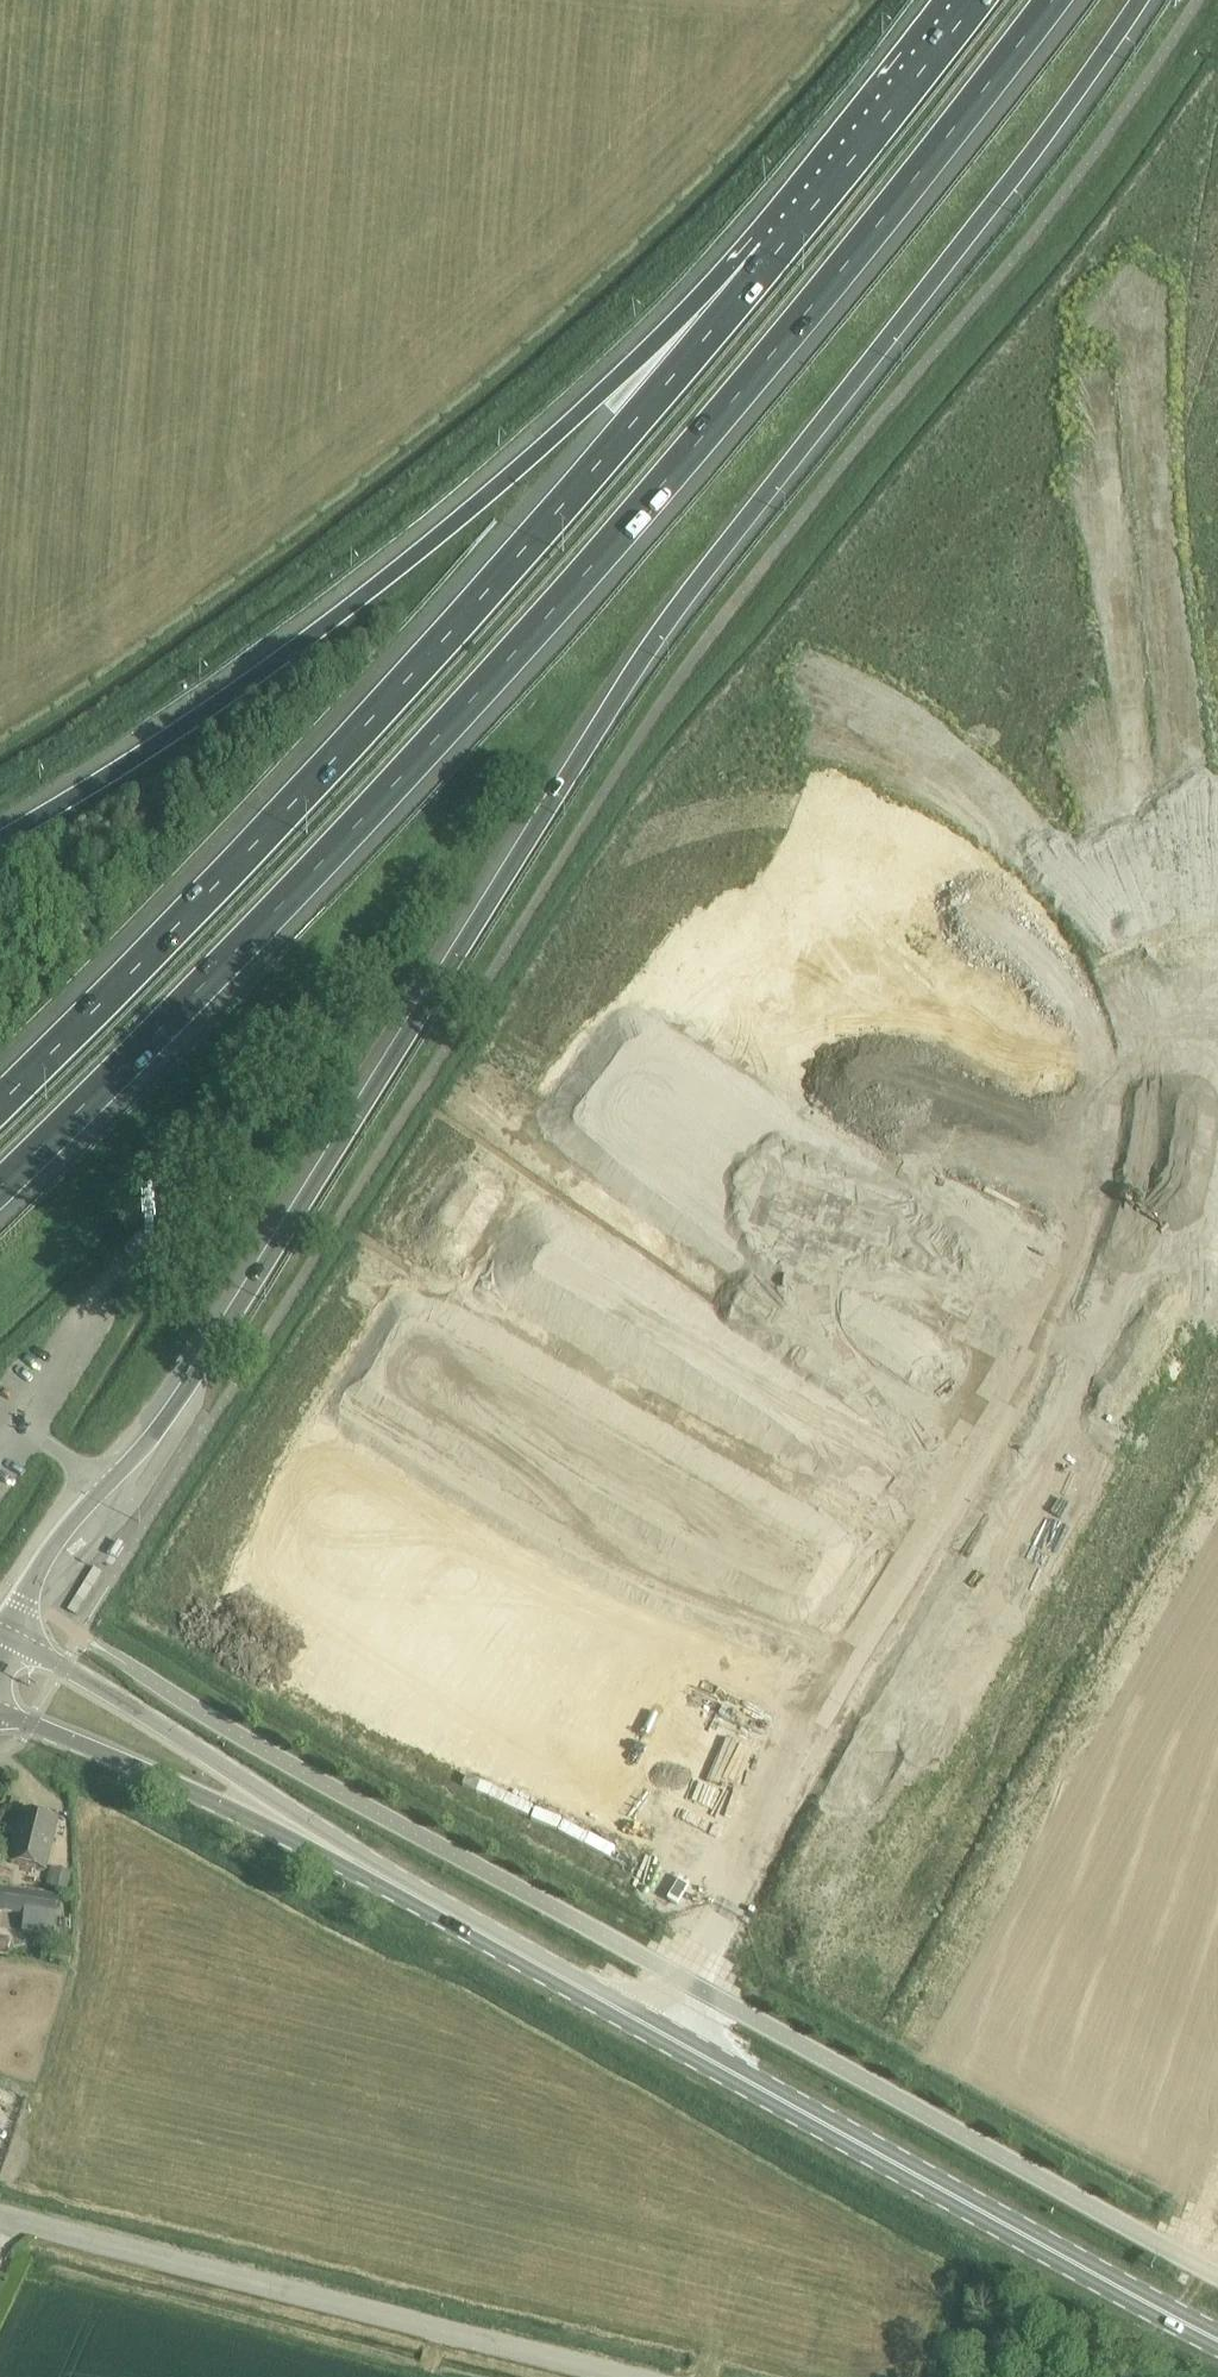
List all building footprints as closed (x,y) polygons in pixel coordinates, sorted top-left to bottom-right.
[(142,1233),(125,1251),(135,1260),(152,1242),(142,1233)] [(59,1820),(22,1810),(9,1863),(46,1872),(59,1820)] [(52,1867),(46,1888),(66,1893),(71,1872),(52,1867)] [(52,1929),(57,1901),(0,1892),(0,1910),(25,1914),(23,1930),(51,1934),(52,1929)] [(7,1954),(10,1938),(1,1937),(0,1937),(0,1952),(7,1954)] [(54,1952),(52,1963),(70,1966),(71,1955),(54,1952)]
